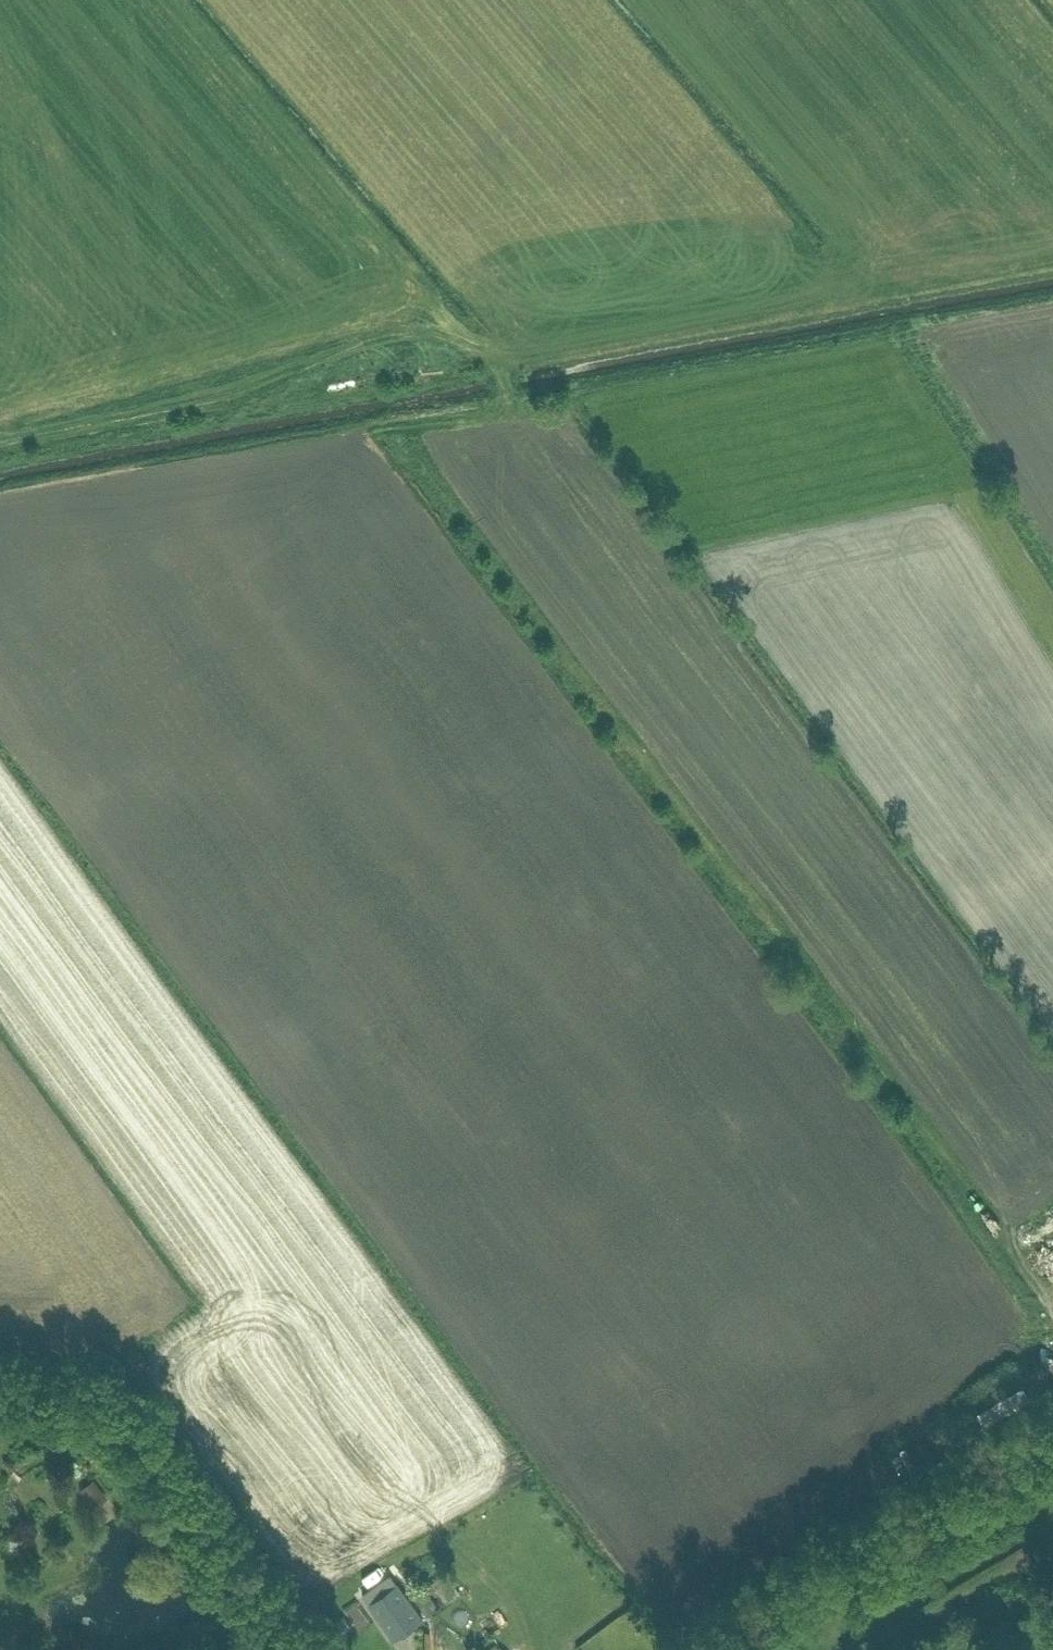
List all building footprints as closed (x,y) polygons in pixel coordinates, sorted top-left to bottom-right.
[(79,1489),(94,1507),(108,1496),(93,1478),(79,1489)] [(392,1639),(423,1615),(397,1580),(396,1581),(390,1573),(351,1601),(357,1609),(366,1603),(392,1639)] [(343,1615),(332,1623),(341,1634),(352,1626),(343,1615)] [(581,1646),(572,1630),(562,1635),(570,1649),(573,1649),(581,1646)]
